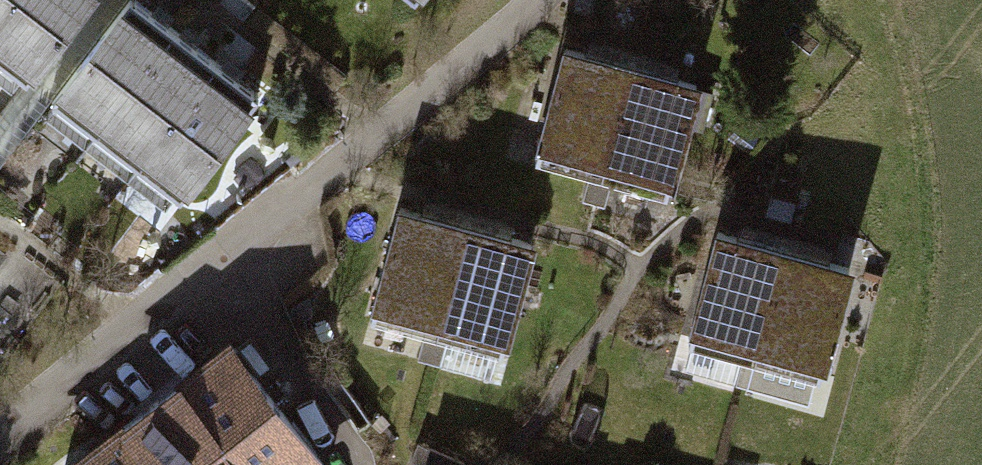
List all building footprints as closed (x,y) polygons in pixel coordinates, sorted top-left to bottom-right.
[(0,23),(0,70),(20,84),(83,0),(17,0),(0,23)] [(17,0),(0,0),(0,23),(17,0)] [(421,20),(436,0),(394,0),(421,20)] [(162,54),(118,21),(44,118),(86,150),(162,54)] [(208,90),(162,54),(86,150),(134,187),(208,90)] [(568,61),(542,168),(611,184),(638,78),(568,61)] [(702,93),(638,78),(611,184),(676,200),(702,93)] [(174,218),(249,121),(208,90),(134,187),(174,218)] [(471,224),(400,204),(369,313),(442,332),(471,224)] [(544,245),(471,224),(442,332),(513,352),(544,245)] [(721,239),(691,349),(763,368),(793,258),(721,239)] [(793,258),(763,368),(830,385),(860,277),(793,258)] [(235,349),(116,445),(97,422),(43,464),(328,464),(235,349)]
